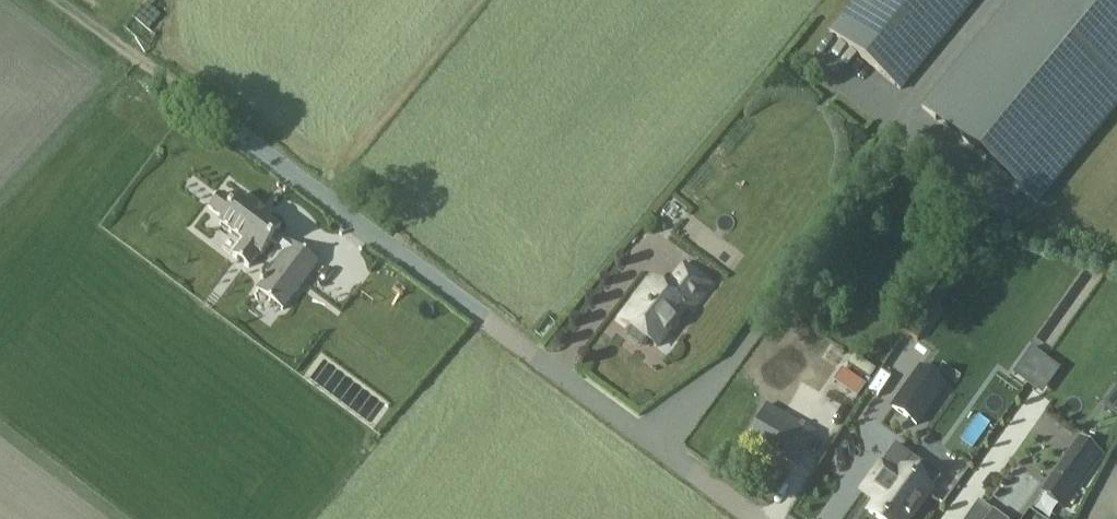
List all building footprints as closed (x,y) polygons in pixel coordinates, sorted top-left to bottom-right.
[(959,0),(841,0),(825,21),(899,78),(959,0)] [(218,196),(208,209),(222,219),(218,224),(243,243),(232,256),(248,268),(259,254),(261,256),(272,242),(285,252),(265,279),(263,278),(260,282),(262,284),(256,291),(282,311),(318,263),(292,244),(291,245),(277,235),(280,230),(256,212),(257,210),(239,196),(232,206),(218,196)] [(620,320),(632,329),(628,334),(628,337),(639,345),(642,345),(646,340),(656,347),(668,332),(677,321),(676,317),(684,306),(691,311),(711,284),(685,264),(665,290),(654,281),(639,301),(636,298),(620,320)] [(335,303),(345,315),(358,305),(348,293),(335,303)] [(1018,366),(1013,374),(1027,384),(1034,374),(1020,364),(1018,366)] [(920,369),(892,408),(916,425),(944,386),(920,369)] [(1105,406),(1116,415),(1116,389),(1105,406)] [(766,405),(747,440),(797,467),(816,432),(766,405)] [(999,409),(994,418),(1014,429),(1019,421),(999,409)] [(1076,483),(1093,458),(1066,440),(1049,464),(1076,483)] [(865,487),(880,497),(876,502),(868,513),(877,518),(910,518),(930,491),(902,471),(912,457),(895,445),(865,487)] [(978,502),(966,518),(1002,518),(978,502)]
